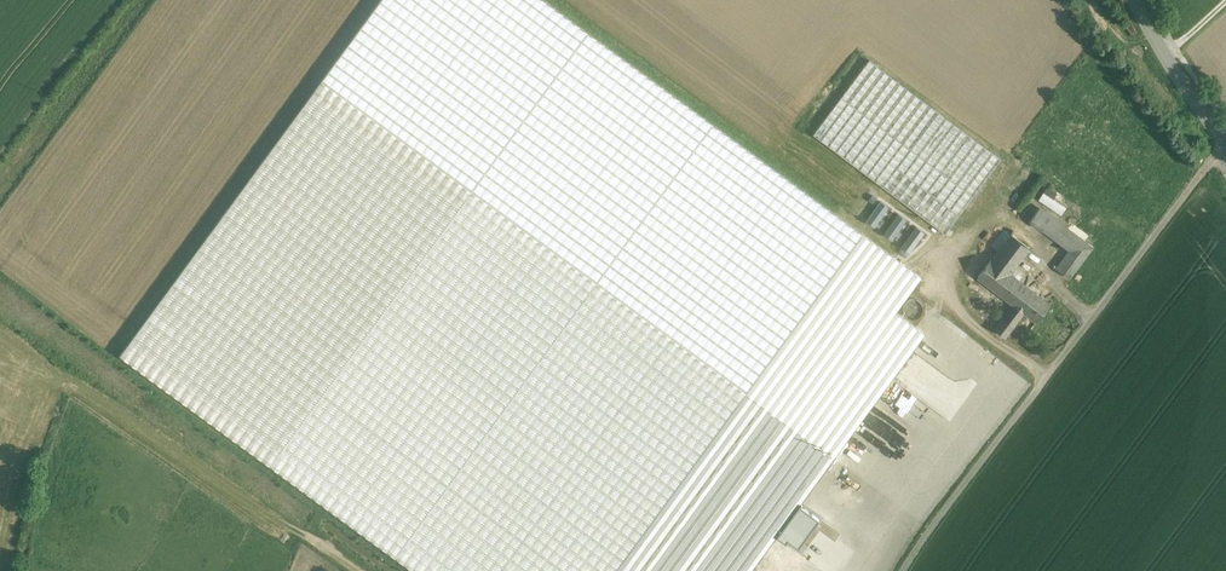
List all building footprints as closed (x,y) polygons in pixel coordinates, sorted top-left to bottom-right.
[(1001,159),(869,60),(813,135),(945,234),(1001,159)] [(321,81),(120,355),(415,570),(615,570),(745,393),(321,81)] [(1066,205),(1052,198),(1056,191),(1045,185),(1037,200),(1061,213),(1066,205)] [(881,189),(880,190),(879,191),(878,192),(877,193),(877,194),(877,196),(877,197),(878,198),(879,199),(881,200),(882,200),(884,200),(885,199),(886,198),(887,197),(887,196),(887,194),(887,193),(886,192),(885,191),(884,190),(883,189),(881,189)] [(892,197),(891,197),(890,197),(888,198),(887,199),(887,201),(886,202),(887,203),(887,204),(887,205),(888,206),(889,206),(891,207),(892,207),(893,207),(894,206),(895,205),(896,204),(897,203),(897,202),(897,200),(896,199),(895,198),(894,197),(892,197)] [(904,205),(902,204),(900,204),(899,205),(897,206),(896,207),(895,208),(895,210),(895,212),(895,213),(896,215),(897,216),(899,217),(901,217),(902,217),(904,217),(905,216),(907,215),(907,213),(908,212),(908,210),(907,208),(906,207),(905,206),(904,205)] [(1079,238),(1039,208),(1030,221),(1069,251),(1079,238)] [(1029,248),(1011,234),(992,260),(1010,274),(1029,248)] [(1069,251),(1056,269),(1068,278),(1092,247),(1079,238),(1069,251)] [(992,260),(991,259),(978,277),(1014,304),(1020,309),(1033,292),(1010,274),(992,260)] [(1050,304),(1033,292),(1020,309),(1024,312),(1036,322),(1050,304)] [(995,329),(1005,337),(1024,312),(1020,309),(1014,304),(1005,316),(995,329)] [(995,329),(1005,316),(998,311),(989,324),(995,329)] [(615,570),(751,570),(834,458),(745,393),(615,570)]
